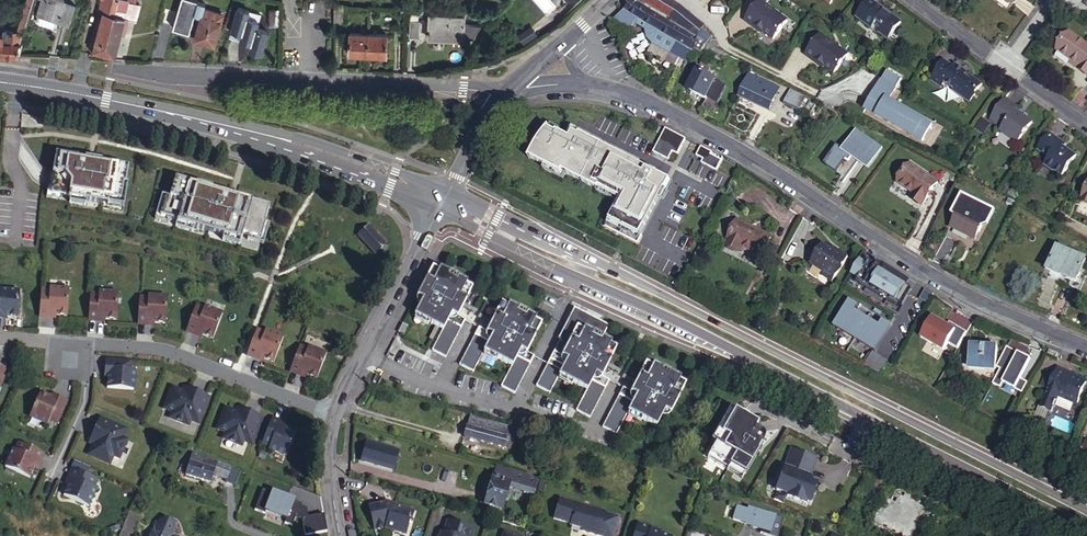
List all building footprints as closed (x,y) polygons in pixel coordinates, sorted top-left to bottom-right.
[(38,19),(40,23),(55,27),(58,25),(60,19),(70,22),(77,0),(43,0),(38,19)] [(104,50),(116,10),(124,12),(127,0),(102,0),(100,6),(102,10),(104,10),(100,23),(96,22),(90,42),(95,43),(94,47),(104,50)] [(124,12),(116,10),(104,50),(115,53),(122,30),(125,31),(129,16),(136,18),(141,2),(137,1),(137,0),(127,0),(124,12)] [(222,13),(203,8),(204,3),(197,1),(197,0),(196,0),(180,0),(171,28),(188,33),(193,14),(199,15),(193,38),(213,44),(222,13)] [(699,38),(670,21),(637,0),(636,0),(615,20),(634,31),(637,24),(646,29),(645,37),(651,42),(671,54),(675,47),(689,56),(691,52),(692,48),(699,38)] [(699,38),(708,43),(712,36),(702,29),(704,25),(687,10),(671,0),(645,0),(644,1),(672,19),(670,21),(699,38)] [(746,18),(773,38),(786,19),(760,0),(759,0),(746,18)] [(872,26),(877,19),(883,23),(879,30),(888,36),(900,19),(875,0),(867,0),(856,14),(872,26)] [(1009,8),(1015,0),(998,0),(1009,8)] [(333,3),(332,19),(342,20),(343,3),(333,3)] [(248,10),(236,6),(229,30),(240,33),(238,40),(249,43),(247,50),(259,54),(266,30),(254,27),(256,20),(246,16),(248,10)] [(420,17),(420,6),(413,6),(412,32),(421,32),(421,17),(420,17)] [(277,24),(277,7),(268,7),(267,24),(277,24)] [(466,33),(466,13),(431,12),(430,33),(466,33)] [(877,19),(872,26),(871,27),(877,31),(879,30),(883,23),(877,19)] [(634,31),(615,20),(613,22),(612,24),(619,42),(634,31)] [(1073,60),(1082,67),(1079,70),(1086,76),(1086,42),(1071,30),(1058,48),(1073,60)] [(350,53),(369,53),(369,32),(351,32),(350,53)] [(369,32),(369,53),(388,54),(388,33),(369,32)] [(806,51),(833,71),(847,52),(820,32),(806,51)] [(708,43),(699,38),(692,48),(691,52),(699,56),(701,53),(721,64),(727,53),(708,43)] [(657,51),(647,69),(667,79),(677,61),(657,51)] [(955,64),(946,58),(933,78),(942,85),(945,81),(956,88),(956,90),(971,101),(984,82),(975,76),(976,74),(970,69),(968,71),(956,63),(955,64)] [(1082,67),(1073,60),(1070,63),(1079,70),(1082,67)] [(636,70),(639,65),(633,61),(629,66),(636,70)] [(686,87),(705,97),(706,97),(716,78),(696,68),(686,87)] [(901,79),(888,71),(865,107),(921,141),(932,123),(891,96),(901,79)] [(750,74),(740,95),(769,110),(780,90),(750,74)] [(805,99),(791,91),(785,103),(799,110),(805,99)] [(1019,105),(1006,95),(991,118),(1002,126),(1000,129),(1018,142),(1034,119),(1024,112),(1023,114),(1016,109),(1019,105)] [(667,176),(570,132),(568,136),(545,125),(529,159),(621,200),(609,227),(639,240),(667,176)] [(669,158),(672,151),(677,154),(685,138),(665,128),(654,151),(669,158)] [(860,128),(847,147),(871,165),(885,146),(860,128)] [(1066,140),(1050,130),(1038,147),(1050,155),(1045,162),(1056,170),(1057,169),(1063,174),(1078,152),(1068,146),(1064,144),(1066,140)] [(51,170),(48,190),(59,192),(69,193),(69,195),(70,195),(87,198),(102,201),(103,195),(108,196),(108,201),(120,203),(123,185),(121,185),(124,169),(106,166),(106,167),(97,166),(81,163),(74,161),(74,160),(52,156),(49,170),(51,170)] [(912,162),(899,182),(916,194),(915,196),(925,204),(940,182),(912,162)] [(49,170),(47,170),(43,191),(58,193),(59,192),(48,190),(51,170),(49,170)] [(171,178),(166,197),(164,197),(159,216),(170,219),(174,221),(173,222),(191,227),(220,235),(237,240),(239,234),(257,238),(261,222),(260,221),(264,205),(248,201),(247,202),(232,198),(207,191),(191,187),(192,184),(171,178)] [(207,191),(208,187),(192,183),(192,184),(191,187),(207,191)] [(127,186),(123,185),(120,203),(108,201),(107,206),(123,208),(127,186)] [(249,198),(233,194),(232,198),(247,202),(248,201),(249,198)] [(164,197),(158,195),(151,219),(169,224),(170,219),(159,216),(164,197)] [(925,204),(915,196),(913,199),(923,206),(925,204)] [(985,221),(960,208),(951,225),(976,238),(985,221)] [(737,217),(726,241),(739,247),(741,243),(763,253),(772,234),(737,217)] [(191,227),(173,222),(172,227),(190,232),(191,227)] [(265,223),(261,222),(257,238),(239,234),(238,239),(260,243),(265,223)] [(374,255),(386,244),(367,225),(356,235),(374,255)] [(237,240),(220,235),(219,240),(236,245),(237,240)] [(816,241),(804,260),(818,268),(816,272),(824,277),(827,279),(843,254),(834,249),(833,251),(827,248),(816,241)] [(1086,258),(1057,244),(1048,263),(1053,265),(1048,275),(1080,289),(1086,274),(1080,272),(1086,258)] [(901,302),(910,288),(861,259),(852,273),(901,302)] [(460,310),(470,315),(482,294),(475,291),(476,288),(467,284),(465,287),(457,283),(459,279),(449,274),(448,276),(441,273),(426,302),(432,306),(423,322),(448,334),(460,310)] [(42,292),(40,308),(49,308),(48,311),(56,312),(68,313),(70,286),(50,285),(50,293),(42,292)] [(0,296),(0,313),(18,314),(26,315),(28,289),(9,287),(8,292),(0,291),(0,296)] [(91,296),(90,311),(98,312),(98,315),(105,316),(117,316),(119,290),(100,288),(99,297),(91,296)] [(140,299),(139,315),(147,316),(147,319),(154,319),(166,320),(168,293),(149,292),(148,300),(140,299)] [(848,298),(834,321),(876,346),(890,323),(881,318),(880,320),(856,305),(857,303),(848,298)] [(195,308),(189,323),(197,326),(196,328),(203,331),(214,335),(223,310),(205,303),(202,311),(195,308)] [(496,315),(501,317),(506,306),(500,304),(496,315)] [(460,310),(448,334),(451,336),(460,320),(466,323),(470,315),(460,310)] [(517,313),(511,310),(495,339),(487,335),(468,371),(482,378),(493,356),(521,371),(510,392),(524,399),(543,363),(537,359),(551,331),(544,328),(545,325),(536,320),(534,324),(526,320),(527,316),(518,311),(517,313)] [(593,394),(602,377),(605,379),(611,382),(626,354),(620,351),(621,349),(612,344),(618,333),(583,315),(568,344),(570,345),(557,370),(546,391),(560,398),(569,381),(593,394)] [(466,323),(460,320),(451,336),(441,357),(455,364),(474,328),(466,323)] [(876,346),(834,321),(833,323),(874,348),(876,346)] [(197,326),(189,323),(187,328),(202,334),(203,331),(196,328),(197,326)] [(256,332),(250,346),(258,349),(257,352),(264,355),(275,359),(284,334),(266,327),(263,335),(256,332)] [(417,333),(412,330),(407,339),(412,342),(417,333)] [(984,345),(966,344),(966,351),(970,352),(970,367),(996,368),(997,346),(988,345),(988,337),(985,337),(984,345)] [(299,348),(293,363),(301,366),(300,368),(307,371),(318,375),(327,350),(309,343),(306,351),(299,348)] [(258,349),(250,346),(248,352),(263,357),(264,355),(257,352),(258,349)] [(1057,350),(1051,347),(1049,353),(1055,356),(1058,351),(1057,350)] [(882,374),(889,361),(873,352),(866,366),(882,374)] [(132,359),(110,357),(109,376),(108,385),(134,387),(136,367),(131,367),(132,359)] [(301,366),(293,363),(291,368),(306,374),(307,371),(300,368),(301,366)] [(652,369),(646,365),(631,394),(623,390),(603,429),(617,437),(629,414),(657,429),(665,413),(671,416),(687,385),(680,382),(681,380),(672,375),(670,378),(662,374),(663,371),(654,366),(652,369)] [(1065,369),(1057,366),(1054,372),(1048,388),(1046,391),(1056,395),(1076,403),(1085,380),(1065,372),(1065,369)] [(1048,388),(1054,372),(1045,369),(1039,384),(1048,388)] [(593,394),(597,396),(605,379),(602,377),(593,394)] [(611,382),(605,379),(597,396),(586,416),(600,423),(619,386),(611,382)] [(199,411),(206,392),(189,385),(187,389),(183,388),(173,385),(166,406),(174,409),(171,415),(189,422),(191,416),(194,409),(199,411)] [(58,421),(66,401),(49,393),(41,389),(30,414),(48,422),(50,417),(58,421)] [(49,393),(66,401),(68,398),(50,390),(49,393)] [(1056,395),(1046,391),(1040,406),(1050,410),(1056,395)] [(210,393),(206,392),(199,411),(194,409),(191,416),(200,420),(210,393)] [(251,432),(259,413),(242,406),(241,410),(237,409),(227,405),(218,426),(226,429),(224,435),(242,442),(244,437),(247,430),(251,432)] [(742,478),(764,436),(754,431),(757,424),(729,410),(716,437),(726,442),(722,449),(714,445),(706,460),(742,478)] [(263,414),(259,413),(251,432),(247,430),(244,437),(252,440),(263,414)] [(101,415),(99,419),(118,427),(116,431),(123,435),(127,426),(101,415)] [(288,421),(273,415),(271,420),(279,423),(280,420),(287,423),(288,421)] [(470,416),(467,425),(507,436),(510,428),(470,416)] [(118,427),(99,419),(92,436),(96,437),(95,441),(90,451),(111,460),(115,452),(121,455),(128,437),(123,435),(116,431),(118,427)] [(279,423),(271,420),(265,435),(273,438),(270,445),(288,453),(298,427),(287,423),(280,420),(279,423)] [(464,437),(510,449),(512,444),(513,438),(507,436),(467,425),(464,437)] [(516,430),(510,428),(507,436),(513,438),(516,430)] [(36,455),(39,448),(25,442),(22,449),(14,446),(6,464),(32,474),(36,464),(39,456),(36,455)] [(363,443),(360,463),(395,468),(397,448),(363,443)] [(39,465),(45,450),(39,448),(36,455),(39,456),(36,464),(39,465)] [(212,481),(214,474),(219,459),(194,451),(187,472),(212,481)] [(813,460),(789,451),(782,469),(780,469),(776,479),(778,480),(774,491),(785,496),(784,498),(803,505),(804,503),(807,504),(814,486),(809,484),(806,479),(813,460)] [(231,463),(219,459),(214,474),(226,478),(231,463)] [(461,468),(444,463),(440,478),(457,483),(461,468)] [(76,476),(79,468),(73,466),(67,480),(70,482),(73,474),(76,476)] [(535,493),(539,480),(497,467),(493,479),(492,479),(487,494),(483,493),(481,501),(485,502),(484,505),(502,510),(504,503),(510,505),(513,496),(512,494),(508,493),(509,488),(512,489),(515,487),(522,489),(524,493),(531,495),(535,493)] [(93,474),(79,468),(76,476),(73,474),(70,482),(65,492),(89,503),(97,485),(90,482),(93,474)] [(169,481),(166,486),(173,490),(176,486),(169,481)] [(261,487),(248,482),(245,492),(258,496),(261,487)] [(305,534),(326,531),(324,514),(307,517),(306,508),(294,504),(293,499),(261,489),(254,511),(293,523),(296,516),(303,518),(305,534)] [(559,499),(553,518),(570,523),(570,524),(581,528),(597,533),(596,535),(598,535),(613,535),(620,517),(605,513),(605,512),(559,499)] [(775,535),(778,535),(783,520),(736,504),(730,521),(775,535)] [(370,509),(376,533),(386,531),(389,531),(399,535),(400,535),(405,535),(408,527),(410,525),(414,513),(388,505),(370,509)] [(118,535),(119,535),(133,535),(141,518),(129,513),(118,535)] [(447,520),(443,534),(441,533),(440,535),(472,535),(475,528),(447,520)] [(172,532),(174,528),(172,524),(167,522),(157,525),(155,531),(152,532),(150,535),(170,535),(172,532)] [(639,523),(634,535),(672,535),(660,532),(661,530),(639,523)]
